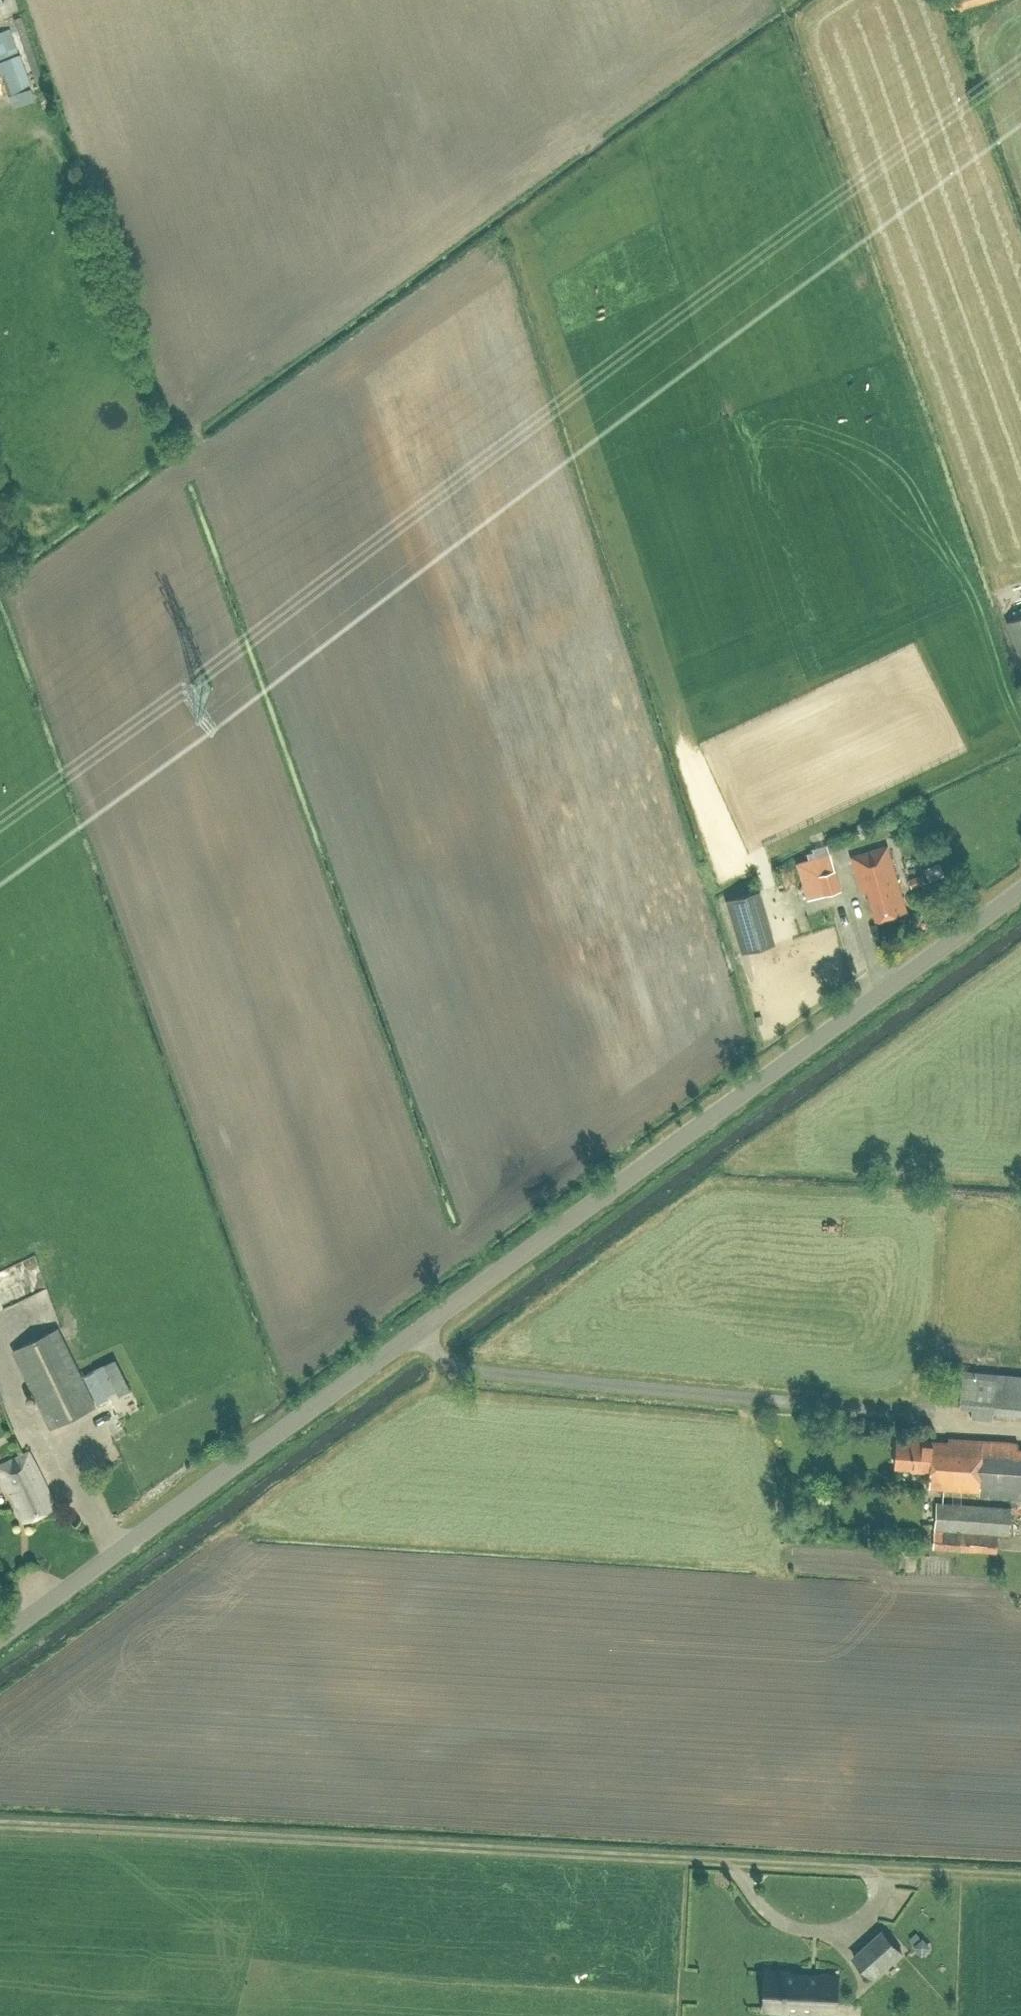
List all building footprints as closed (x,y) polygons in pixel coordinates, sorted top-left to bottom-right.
[(15,0),(0,0),(0,15),(18,10),(15,0)] [(8,93),(30,86),(20,53),(17,54),(9,27),(0,30),(0,68),(8,93)] [(1020,660),(1020,616),(1006,621),(1020,660)] [(867,890),(876,919),(906,910),(886,845),(850,855),(861,891),(867,890)] [(797,862),(807,898),(841,888),(835,869),(829,852),(797,862)] [(908,878),(911,888),(925,882),(922,873),(908,878)] [(770,944),(762,917),(733,926),(741,952),(770,944)] [(0,1283),(0,1306),(35,1293),(27,1272),(0,1283)] [(12,1349),(50,1426),(95,1404),(58,1327),(12,1349)] [(996,1370),(995,1381),(937,1376),(935,1402),(959,1404),(959,1407),(971,1408),(971,1417),(992,1419),(992,1412),(1020,1415),(1020,1372),(996,1370)] [(1017,1446),(1017,1440),(948,1436),(947,1439),(896,1436),(894,1464),(913,1465),(913,1467),(930,1468),(929,1486),(979,1490),(979,1494),(1020,1497),(1020,1447),(1017,1446)] [(55,1505),(29,1451),(0,1464),(0,1469),(24,1520),(55,1505)] [(1011,1506),(936,1500),(932,1547),(996,1552),(999,1534),(1009,1534),(1011,1506)] [(874,1940),(891,1959),(901,1950),(884,1931),(874,1940)] [(869,1940),(858,1948),(872,1968),(883,1960),(869,1940)] [(803,2009),(824,2010),(825,2002),(835,2003),(837,1974),(768,1970),(767,1979),(766,1979),(765,1999),(766,1999),(766,2007),(786,2008),(786,2007),(803,2008),(803,2009)]
